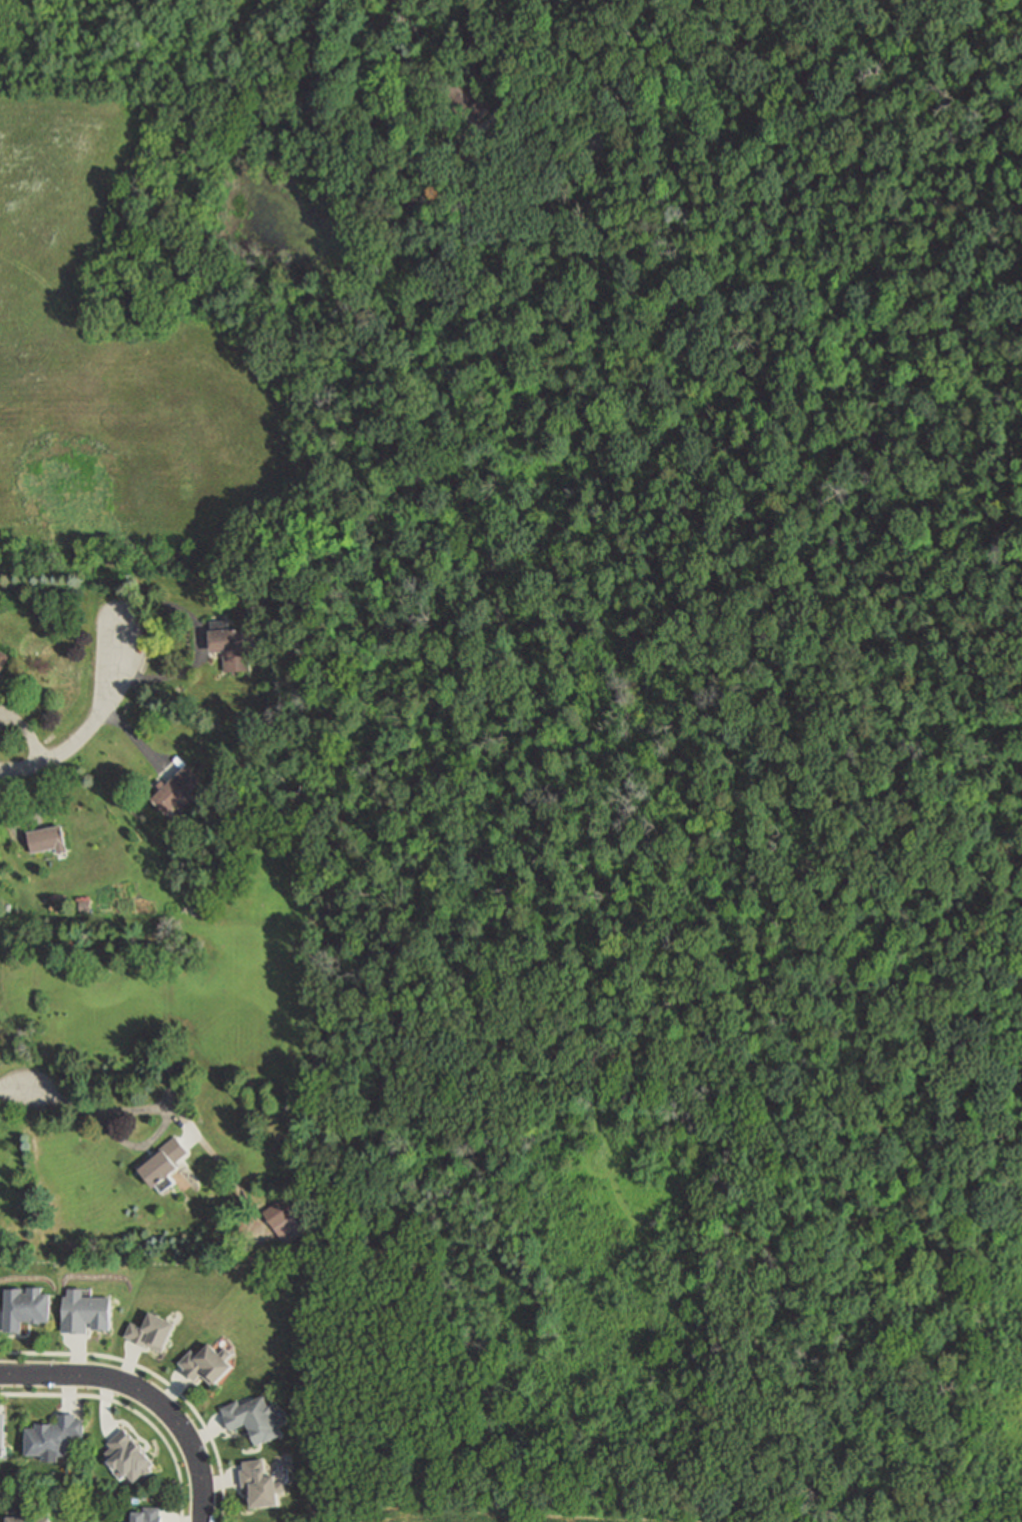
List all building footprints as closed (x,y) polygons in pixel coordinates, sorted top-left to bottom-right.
[(463,113),(477,105),(464,84),(451,92),(463,113)] [(251,669),(225,671),(222,649),(213,650),(210,620),(229,619),(230,629),(243,628),(245,643),(248,642),(251,669)] [(8,654),(0,668),(0,649),(8,654)] [(153,794),(187,764),(200,779),(187,790),(194,798),(181,809),(176,803),(167,811),(153,794)] [(31,852),(27,831),(62,824),(68,851),(58,853),(57,846),(31,852)] [(175,1136),(188,1150),(174,1163),(177,1167),(156,1186),(139,1168),(175,1136)] [(284,1197),(306,1231),(285,1244),(264,1210),(284,1197)] [(41,1288),(41,1293),(49,1293),(49,1321),(21,1321),(21,1332),(3,1332),(4,1288),(22,1288),(21,1291),(26,1291),(26,1287),(41,1288)] [(107,1298),(107,1329),(84,1329),(84,1333),(61,1332),(61,1297),(65,1297),(65,1289),(82,1289),(82,1298),(107,1298)] [(149,1311),(174,1322),(162,1352),(125,1336),(130,1323),(142,1328),(149,1311)] [(210,1342),(219,1351),(225,1345),(234,1353),(226,1361),(232,1366),(214,1385),(202,1373),(196,1379),(179,1362),(193,1348),(199,1353),(210,1342)] [(262,1394),(267,1405),(273,1403),(278,1412),(272,1415),(276,1424),(274,1425),(279,1434),(257,1444),(247,1423),(231,1430),(221,1407),(238,1399),(240,1405),(262,1394)] [(76,1413),(76,1419),(84,1419),(85,1435),(73,1436),(74,1450),(67,1450),(67,1454),(27,1456),(26,1428),(35,1428),(35,1423),(59,1422),(59,1414),(76,1413)] [(152,1463),(148,1467),(150,1469),(142,1476),(140,1474),(131,1481),(129,1478),(124,1473),(122,1475),(115,1466),(112,1469),(104,1461),(108,1458),(103,1453),(110,1447),(106,1443),(122,1428),(126,1432),(133,1440),(132,1441),(149,1460),(152,1463)] [(264,1458),(266,1475),(275,1474),(276,1483),(285,1482),(286,1491),(277,1492),(278,1504),(253,1507),(252,1499),(248,1499),(247,1487),(243,1487),(241,1470),(244,1469),(243,1460),(264,1458)] [(160,1514),(160,1521),(128,1521),(129,1512),(141,1512),(141,1506),(156,1506),(156,1514),(160,1514)] [(49,1517),(49,1521),(6,1521),(6,1516),(27,1516),(27,1512),(40,1512),(40,1517),(49,1517)]
